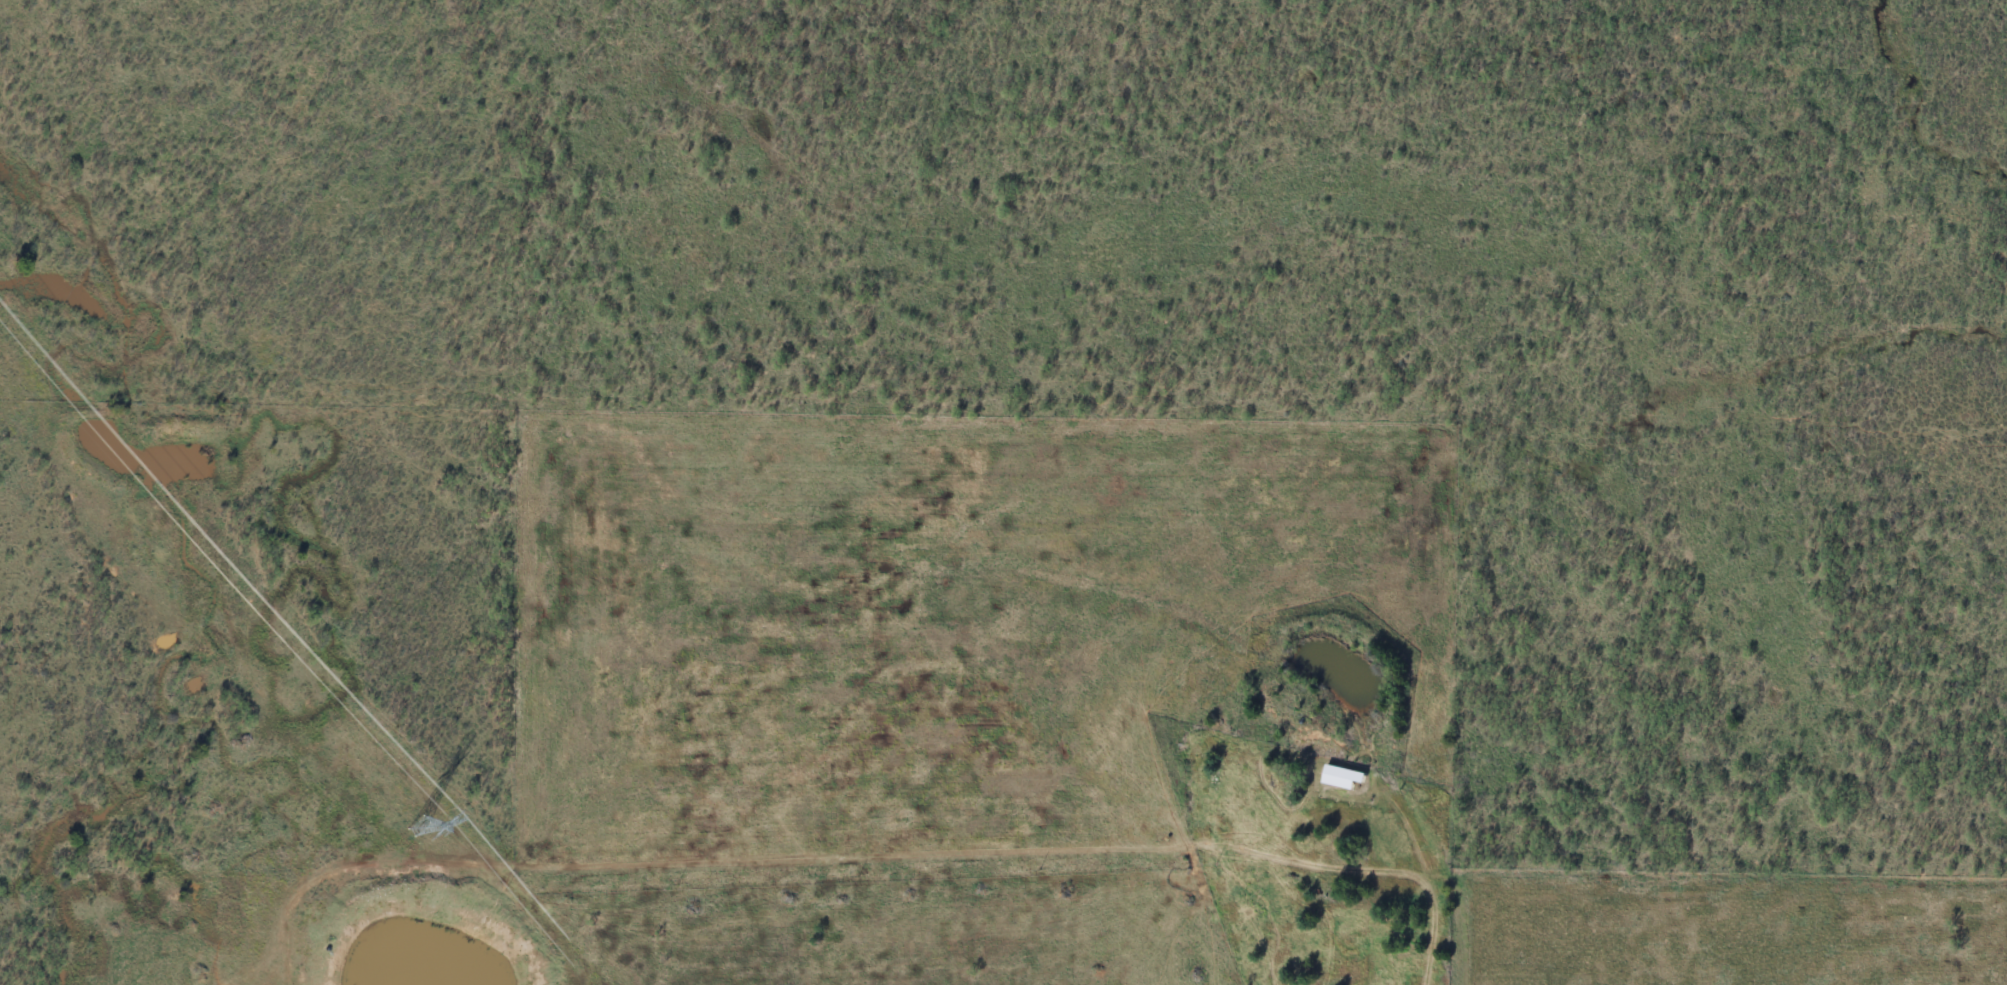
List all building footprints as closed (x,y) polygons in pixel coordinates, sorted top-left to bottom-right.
[(1228,852),(1244,849),(1242,837),(1226,840),(1228,852)]
